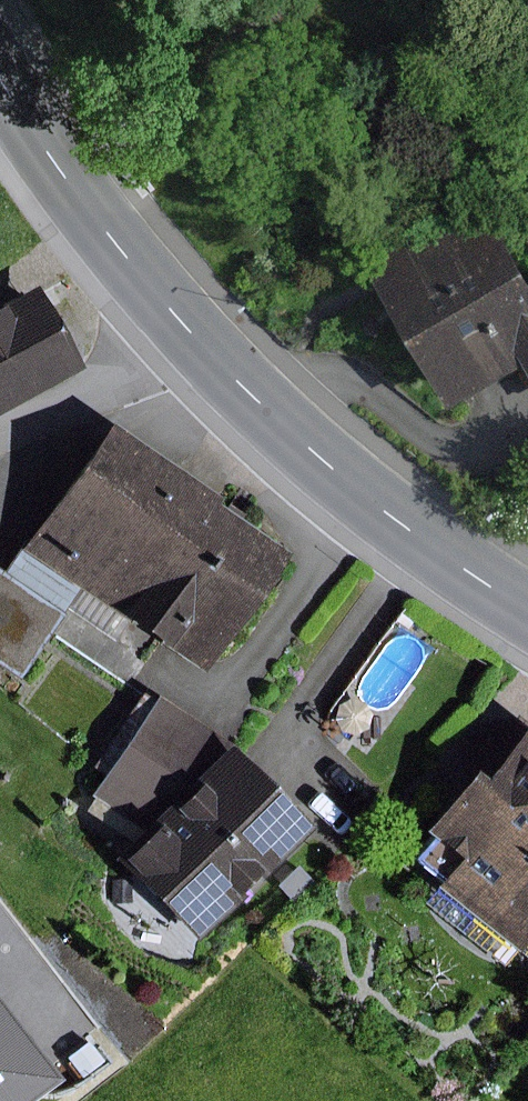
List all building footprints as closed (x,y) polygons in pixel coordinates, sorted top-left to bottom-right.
[(480,195),(362,264),(449,411),(527,365),(527,367),(527,275),(480,195)] [(33,285),(0,303),(0,410),(78,368),(33,285)] [(62,612),(105,641),(120,619),(201,675),(286,553),(213,503),(217,498),(108,422),(2,575),(0,573),(0,670),(15,680),(62,612)] [(223,742),(153,695),(149,700),(138,692),(88,768),(99,775),(85,796),(90,798),(82,811),(129,841),(110,859),(192,943),(309,829),(223,742)] [(517,880),(527,867),(527,725),(522,720),(516,728),(505,719),(480,717),(457,746),(466,768),(418,829),(428,837),(412,858),(439,880),(423,900),(501,962),(514,946),(527,957),(527,889),(517,880)] [(312,881),(295,864),(274,885),(290,901),(312,881)] [(68,1072),(0,985),(0,1100),(32,1100),(68,1072)]
